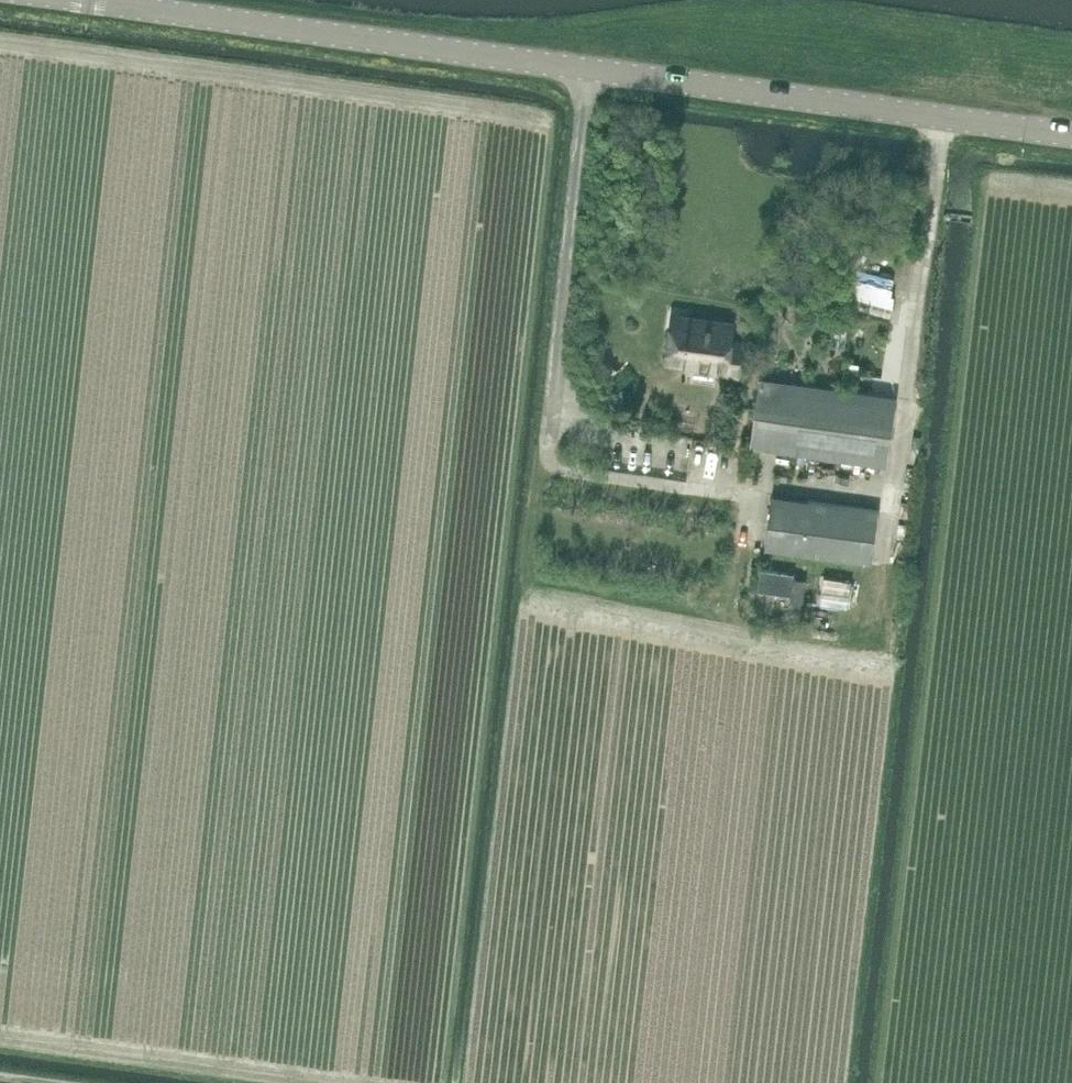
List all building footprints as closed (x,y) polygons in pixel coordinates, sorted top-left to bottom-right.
[(672,327),(668,362),(726,369),(726,374),(739,376),(743,343),(730,341),(731,323),(684,317),(683,329),(672,327)] [(760,376),(750,446),(887,465),(896,395),(760,376)] [(772,494),(765,548),(871,564),(878,509),(772,494)] [(795,577),(796,573),(763,568),(761,588),(790,592),(790,594),(804,596),(806,578),(795,577)] [(836,570),(831,597),(858,601),(863,575),(836,570)]
